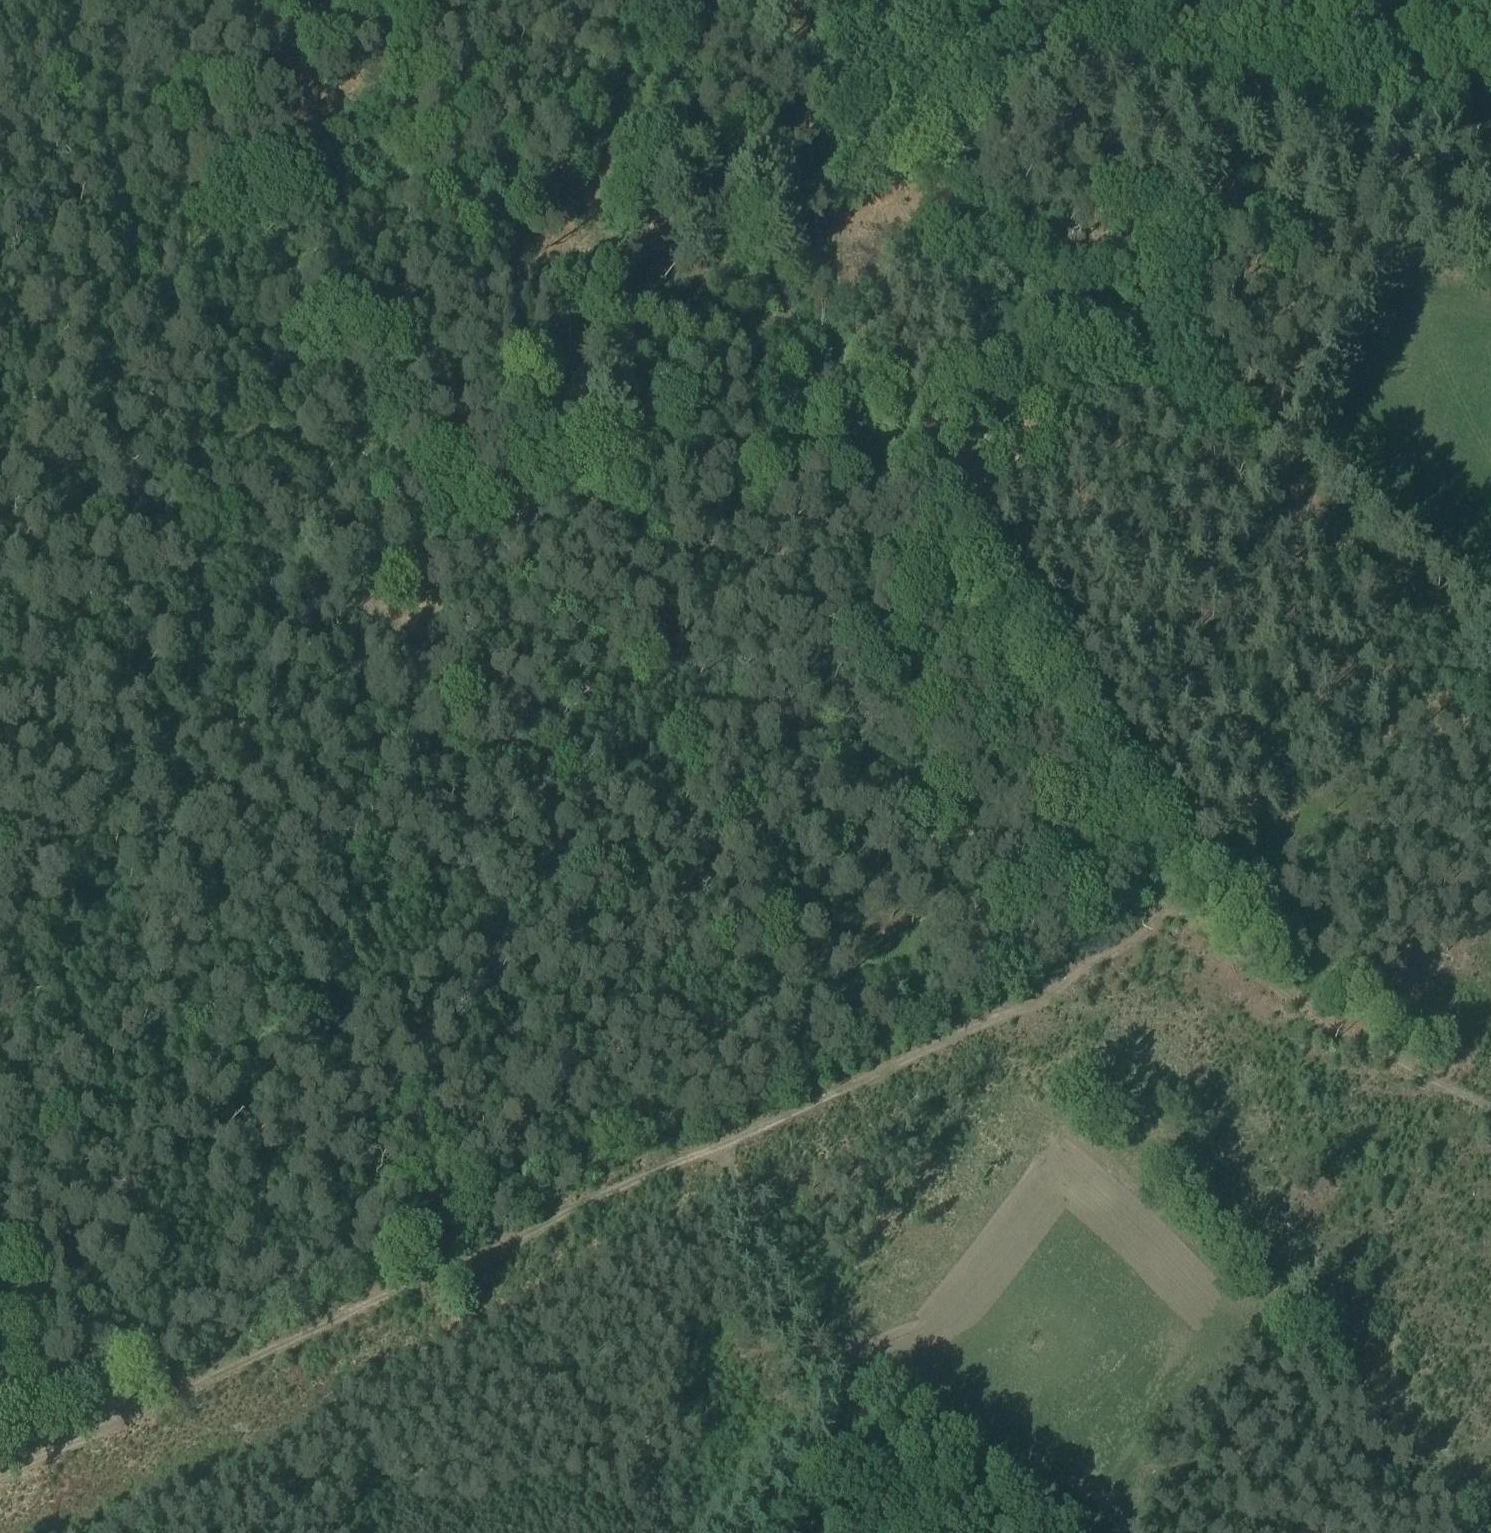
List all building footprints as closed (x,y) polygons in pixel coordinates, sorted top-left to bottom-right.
[(47,1463),(54,1475),(64,1469),(57,1457),(47,1463)]
